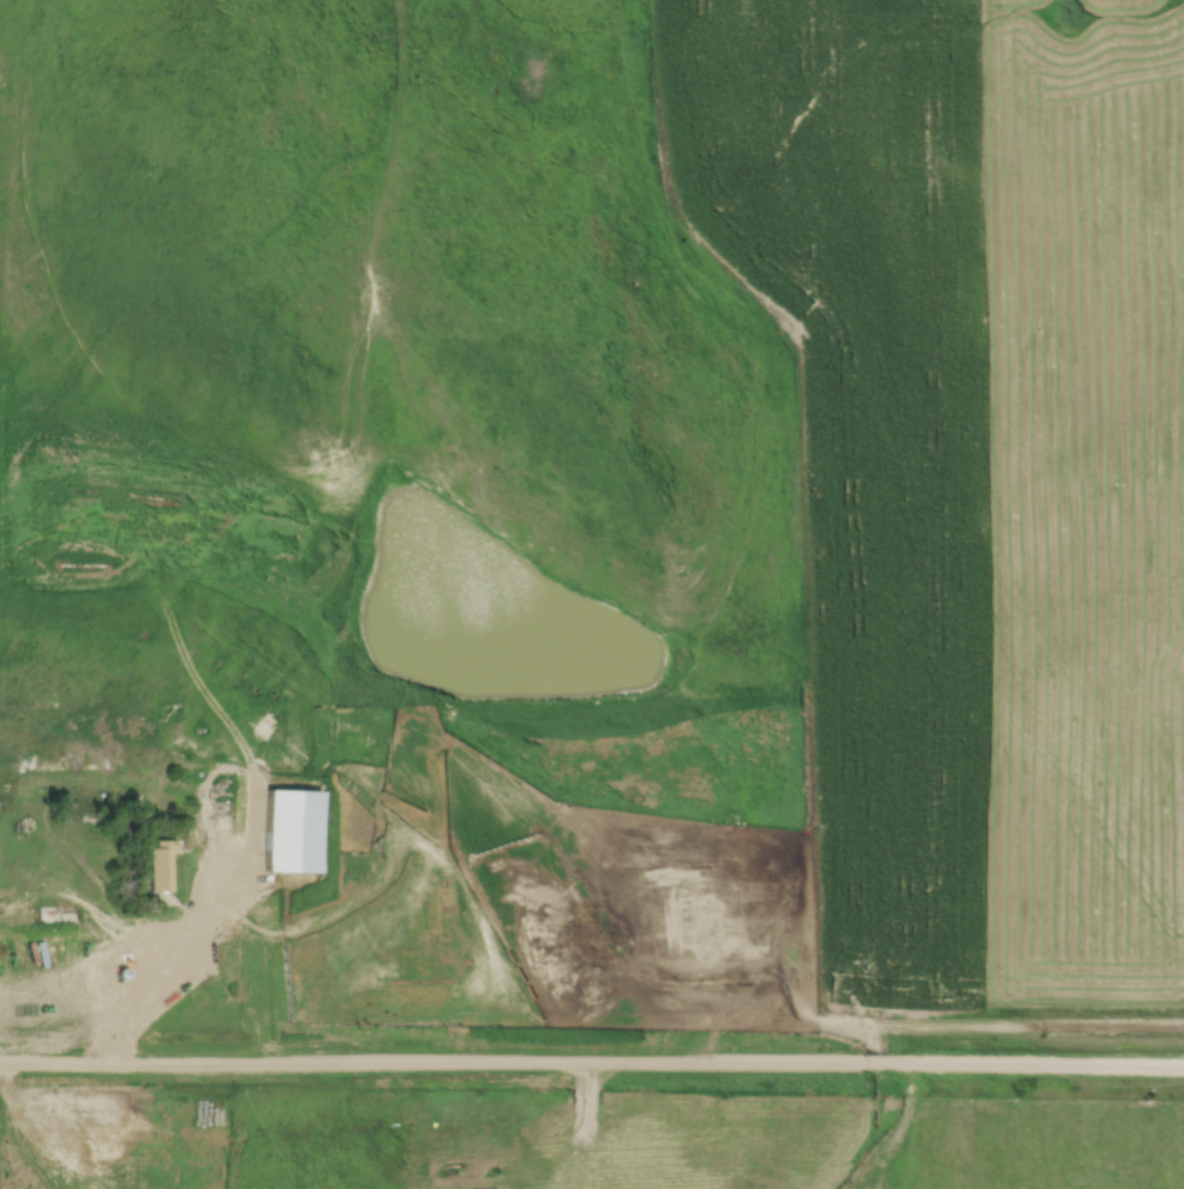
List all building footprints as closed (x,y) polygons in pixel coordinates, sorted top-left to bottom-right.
[(322,820),(330,820),(330,809),(298,809),(298,848),(322,848),(322,820)] [(153,892),(174,892),(174,842),(153,842),(153,892)]
